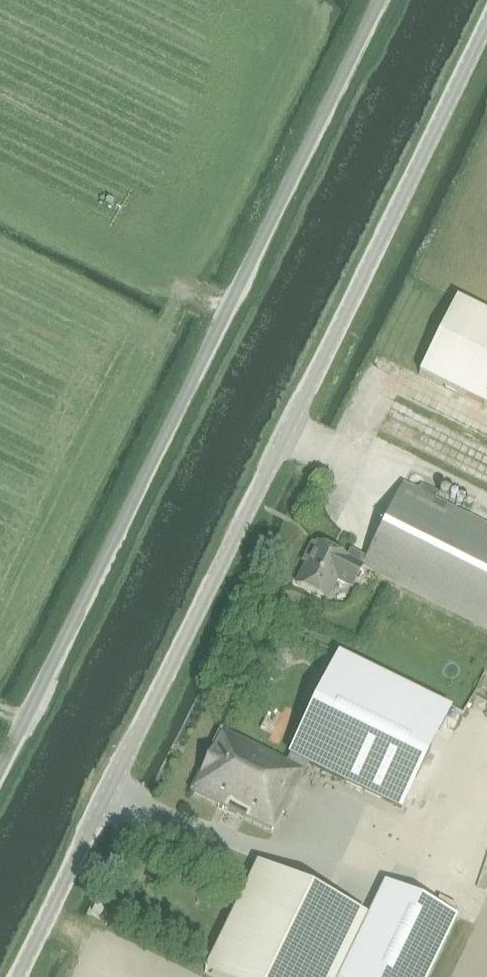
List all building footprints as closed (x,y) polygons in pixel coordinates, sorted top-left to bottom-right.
[(419,374),(486,409),(486,315),(456,300),(419,374)] [(328,600),(339,578),(354,585),(363,567),(486,631),(486,527),(405,485),(367,559),(351,552),(347,560),(318,545),(317,547),(314,545),(305,563),(308,565),(298,585),(328,600)] [(220,730),(190,792),(218,806),(217,808),(222,811),(223,809),(272,833),(280,816),(282,816),(307,764),(400,810),(450,710),(339,655),(285,763),(220,730)] [(368,919),(257,867),(205,976),(207,976),(430,976),(458,920),(384,885),(368,919)]
